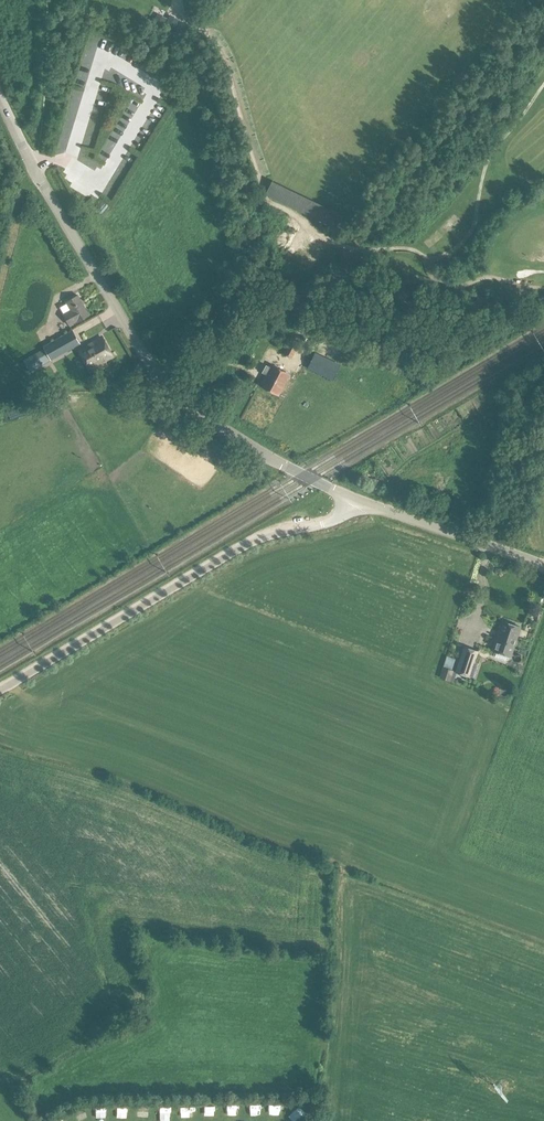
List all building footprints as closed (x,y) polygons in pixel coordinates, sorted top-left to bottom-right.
[(157,14),(152,25),(161,30),(167,18),(157,14)] [(174,32),(180,20),(170,15),(164,27),(174,32)] [(342,215),(271,182),(265,196),(336,228),(342,215)] [(71,310),(63,314),(69,326),(77,322),(78,322),(90,315),(78,296),(67,302),(71,310)] [(66,301),(59,305),(62,311),(69,308),(66,301)] [(81,344),(73,330),(43,347),(45,349),(51,360),(81,344)] [(113,357),(102,337),(80,350),(91,370),(113,357)] [(292,358),(298,346),(290,342),(283,354),(292,358)] [(45,349),(24,360),(30,372),(51,360),(45,349)] [(365,354),(353,350),(351,357),(362,361),(365,354)] [(316,352),(308,368),(333,381),(341,365),(316,352)] [(279,395),(289,375),(272,365),(261,386),(279,395)] [(491,468),(499,468),(499,458),(491,458),(491,468)] [(369,463),(362,470),(372,482),(380,475),(369,463)] [(506,661),(508,657),(511,658),(521,627),(503,621),(493,651),(495,652),(494,656),(506,661)] [(479,651),(464,647),(456,673),(472,678),(479,651)] [(443,667),(440,678),(451,681),(454,671),(452,670),(443,667)] [(246,1114),(261,1114),(261,1102),(245,1103),(246,1114)] [(171,1117),(171,1106),(156,1106),(157,1118),(171,1117)] [(288,1120),(300,1120),(304,1113),(295,1108),(288,1120)]
